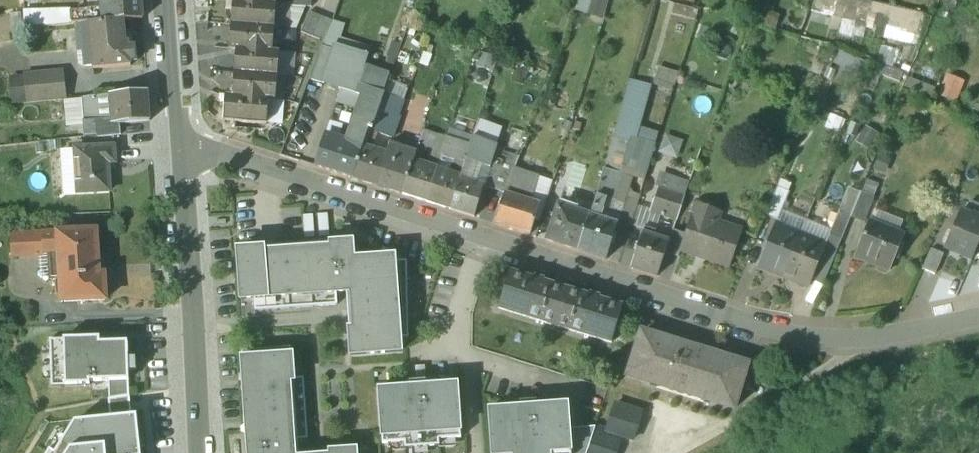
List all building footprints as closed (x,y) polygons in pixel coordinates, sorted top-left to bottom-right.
[(107,13),(107,22),(124,20),(142,19),(141,0),(106,0),(107,13)] [(227,1),(234,1),(230,49),(237,50),(233,97),(226,96),(224,121),(267,125),(269,101),(276,102),(280,53),(273,53),(277,5),(270,4),(270,0),(227,0),(227,1)] [(290,7),(313,9),(314,0),(291,0),(290,7)] [(600,0),(579,0),(575,12),(599,19),(605,2),(600,0)] [(870,0),(815,0),(812,11),(920,37),(926,13),(870,0)] [(107,13),(72,16),(73,25),(89,23),(107,22),(107,13)] [(302,34),(324,43),(332,22),(311,13),(302,34)] [(127,44),(124,20),(107,22),(89,23),(94,71),(131,67),(131,62),(135,62),(134,48),(129,48),(129,44),(127,44)] [(334,51),(322,47),(309,80),(341,90),(363,98),(380,103),(387,84),(390,76),(367,67),(370,57),(336,46),(334,51)] [(654,82),(674,88),(678,75),(659,68),(654,82)] [(62,72),(26,76),(29,105),(65,101),(62,72)] [(622,105),(604,169),(621,174),(631,140),(635,127),(646,86),(630,82),(623,106),(622,105)] [(408,91),(387,84),(380,103),(383,104),(382,108),(399,114),(408,91)] [(363,98),(341,90),(337,103),(359,110),(363,98)] [(147,92),(111,96),(113,125),(113,126),(120,125),(149,122),(147,92)] [(111,96),(95,98),(97,126),(113,125),(111,96)] [(95,98),(81,99),(85,138),(97,137),(98,136),(97,126),(95,98)] [(359,110),(347,146),(362,151),(363,151),(363,150),(370,132),(373,133),(382,108),(383,104),(380,103),(363,98),(359,110)] [(399,114),(382,108),(373,133),(378,134),(394,138),(400,121),(397,120),(399,114)] [(113,125),(97,126),(98,136),(97,137),(97,138),(121,136),(120,125),(113,126),(113,125)] [(343,129),(330,125),(325,139),(338,143),(343,129)] [(438,130),(425,126),(419,145),(425,146),(432,149),(438,130)] [(658,135),(635,127),(631,140),(656,147),(655,146),(658,135)] [(373,133),(370,132),(363,150),(370,152),(372,146),(373,146),(378,134),(373,133)] [(472,139),(455,134),(453,142),(470,147),(472,139)] [(681,157),(686,141),(668,134),(663,151),(681,157)] [(497,146),(473,137),(472,139),(470,147),(472,148),(495,155),(497,146)] [(442,138),(433,164),(439,167),(443,153),(448,140),(442,138)] [(338,143),(325,139),(316,167),(353,178),(362,151),(347,146),(338,143)] [(453,142),(448,140),(443,153),(456,157),(467,161),(472,148),(470,147),(453,142)] [(656,147),(631,140),(621,174),(623,175),(619,191),(626,193),(628,196),(629,193),(634,178),(645,181),(656,147)] [(425,146),(419,145),(417,154),(413,165),(421,167),(426,150),(425,146)] [(491,168),(484,187),(491,189),(494,181),(504,153),(504,149),(498,147),(498,146),(497,146),(495,155),(491,168)] [(417,154),(391,147),(387,158),(378,186),(405,195),(413,165),(417,154)] [(113,148),(74,150),(77,195),(108,193),(107,165),(114,164),(113,148)] [(495,155),(472,148),(467,161),(477,164),(491,168),(495,155)] [(370,152),(363,150),(363,151),(362,151),(353,178),(378,186),(387,158),(370,152)] [(504,153),(494,181),(491,189),(505,194),(515,169),(520,158),(504,153)] [(467,161),(456,157),(452,171),(453,171),(463,174),(467,161)] [(477,164),(467,161),(463,174),(461,180),(471,183),(477,164)] [(421,167),(413,165),(405,195),(428,202),(438,172),(421,167)] [(539,177),(515,169),(505,194),(505,195),(531,203),(539,177)] [(604,169),(597,196),(625,205),(628,196),(626,193),(619,191),(623,175),(621,174),(604,169)] [(463,174),(453,171),(451,177),(461,180),(463,174)] [(451,177),(438,172),(428,202),(451,210),(461,180),(451,177)] [(471,183),(461,180),(451,210),(475,218),(484,187),(471,183)] [(686,194),(660,185),(651,210),(650,212),(660,216),(661,216),(677,221),(686,194)] [(790,193),(778,188),(766,216),(778,221),(790,193)] [(874,197),(861,192),(851,215),(852,216),(864,221),(874,197)] [(641,196),(629,193),(625,205),(620,220),(632,224),(638,206),(641,196)] [(531,203),(505,195),(494,224),(531,235),(540,207),(531,203)] [(625,205),(597,196),(591,217),(618,226),(620,220),(625,205)] [(575,206),(561,201),(559,207),(573,211),(575,206)] [(686,235),(680,251),(681,251),(730,269),(743,233),(712,222),(716,211),(697,204),(686,235)] [(651,210),(638,206),(632,224),(631,226),(644,229),(644,228),(649,230),(656,232),(661,216),(660,216),(650,212),(651,210)] [(573,211),(559,207),(548,241),(579,251),(590,217),(573,211)] [(840,210),(830,235),(830,236),(842,240),(852,216),(851,215),(840,210)] [(960,214),(945,249),(972,261),(977,251),(978,245),(978,219),(974,217),(972,220),(960,214)] [(591,217),(590,217),(579,251),(607,260),(618,226),(591,217)] [(904,235),(869,221),(854,258),(857,259),(859,253),(876,260),(874,266),(890,272),(904,235)] [(800,238),(774,227),(759,265),(785,275),(800,238)] [(649,230),(647,236),(642,234),(631,268),(658,277),(669,243),(654,238),(656,232),(649,230)] [(686,235),(674,231),(666,254),(678,258),(681,251),(680,251),(686,235)] [(98,232),(44,234),(45,254),(51,254),(52,280),(61,280),(63,303),(106,301),(105,276),(100,276),(98,232)] [(44,234),(12,236),(13,259),(45,257),(45,254),(44,234)] [(825,248),(813,280),(824,285),(842,240),(830,236),(825,248)] [(800,238),(785,275),(810,286),(813,280),(825,248),(800,238)] [(330,245),(238,251),(241,301),(254,300),(255,312),(337,307),(336,295),(354,293),(354,307),(348,308),(351,356),(401,353),(400,339),(408,339),(408,261),(394,262),(394,258),(353,260),(352,241),(330,243),(330,245)] [(944,255),(931,249),(923,270),(935,276),(944,255)] [(600,299),(590,295),(589,297),(544,283),(544,281),(534,278),(533,280),(510,273),(499,308),(612,343),(623,308),(599,301),(600,299)] [(658,383),(656,387),(705,402),(706,399),(736,408),(742,389),(738,388),(746,364),(729,359),(728,361),(661,339),(662,337),(645,332),(637,355),(633,354),(627,373),(658,383)] [(101,339),(51,340),(52,386),(91,385),(91,382),(109,382),(128,382),(128,343),(101,343),(101,339)] [(241,351),(247,452),(299,452),(298,441),(309,440),(308,423),(301,423),(299,396),(306,396),(305,379),(293,379),(291,348),(241,351)] [(409,388),(379,390),(383,445),(404,444),(405,451),(440,448),(440,441),(462,439),(458,385),(427,387),(427,381),(409,383),(409,388)] [(128,382),(109,382),(110,400),(129,396),(128,382)] [(110,400),(111,419),(130,416),(129,396),(110,400)] [(489,410),(492,452),(571,452),(570,429),(568,404),(537,406),(537,402),(519,403),(520,408),(489,410)] [(642,412),(616,404),(607,431),(622,436),(634,439),(642,412)] [(137,416),(130,416),(111,419),(75,422),(56,452),(140,452),(137,416)] [(596,427),(587,452),(617,452),(622,436),(607,431),(596,427)] [(570,429),(571,452),(586,452),(595,428),(570,429)]
